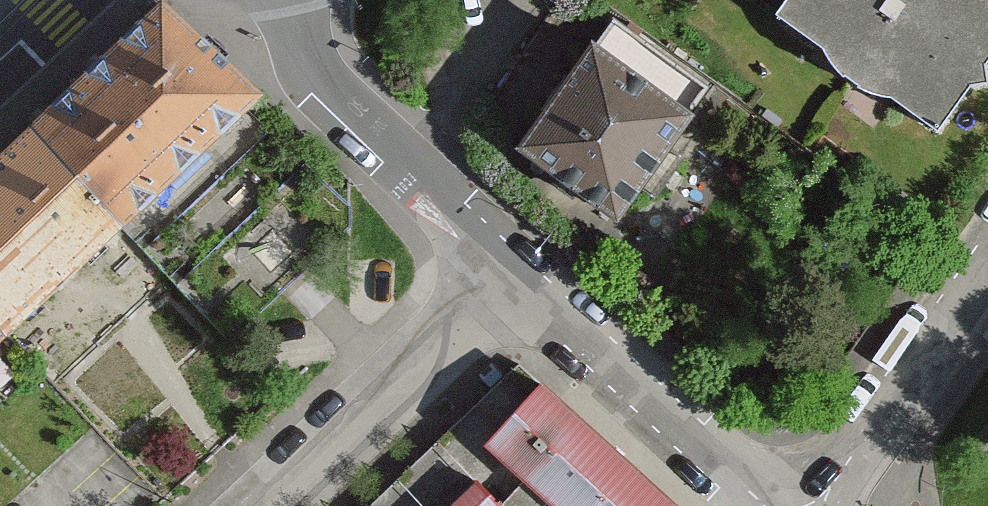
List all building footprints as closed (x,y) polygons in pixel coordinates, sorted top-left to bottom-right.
[(785,22),(949,136),(987,80),(987,0),(800,0),(785,22)] [(133,235),(270,106),(173,3),(35,132),(133,235)] [(704,119),(604,45),(528,147),(627,222),(704,119)] [(133,235),(35,132),(0,164),(0,324),(18,343),(133,235)] [(0,324),(0,360),(18,343),(0,324)] [(550,384),(492,448),(555,505),(679,505),(550,384)] [(481,486),(460,505),(500,505),(481,486)]
